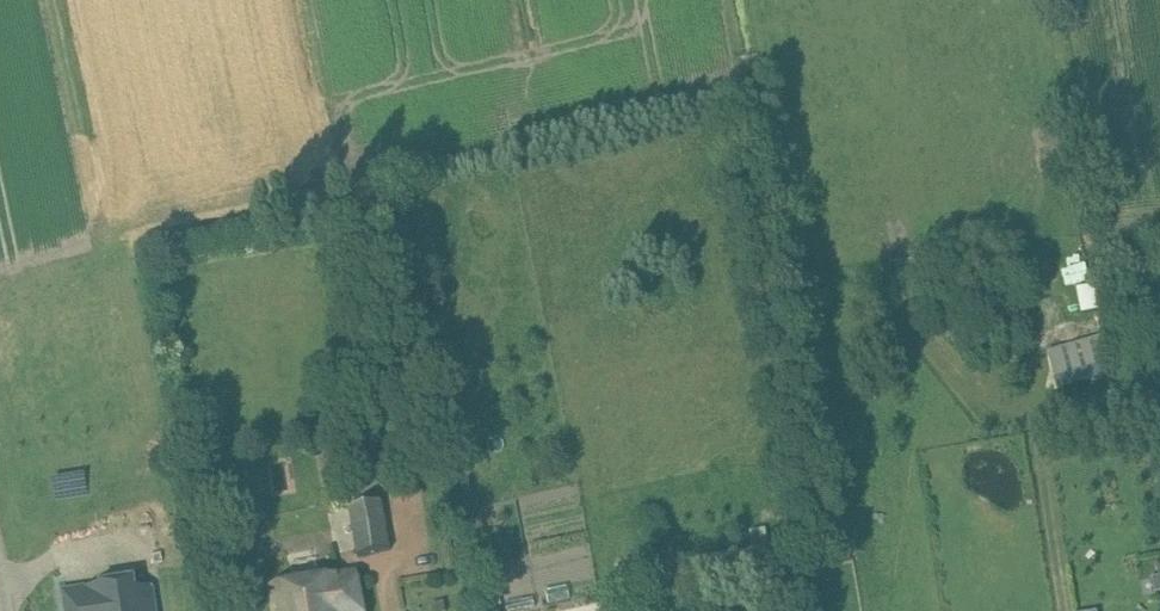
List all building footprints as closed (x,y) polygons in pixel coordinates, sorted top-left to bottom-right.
[(387,505),(351,511),(358,554),(394,549),(387,505)] [(357,572),(274,587),(278,610),(365,610),(357,572)] [(1152,578),(1155,593),(1159,592),(1159,576),(1152,578)] [(64,591),(67,610),(156,610),(152,586),(135,588),(134,579),(64,591)]
